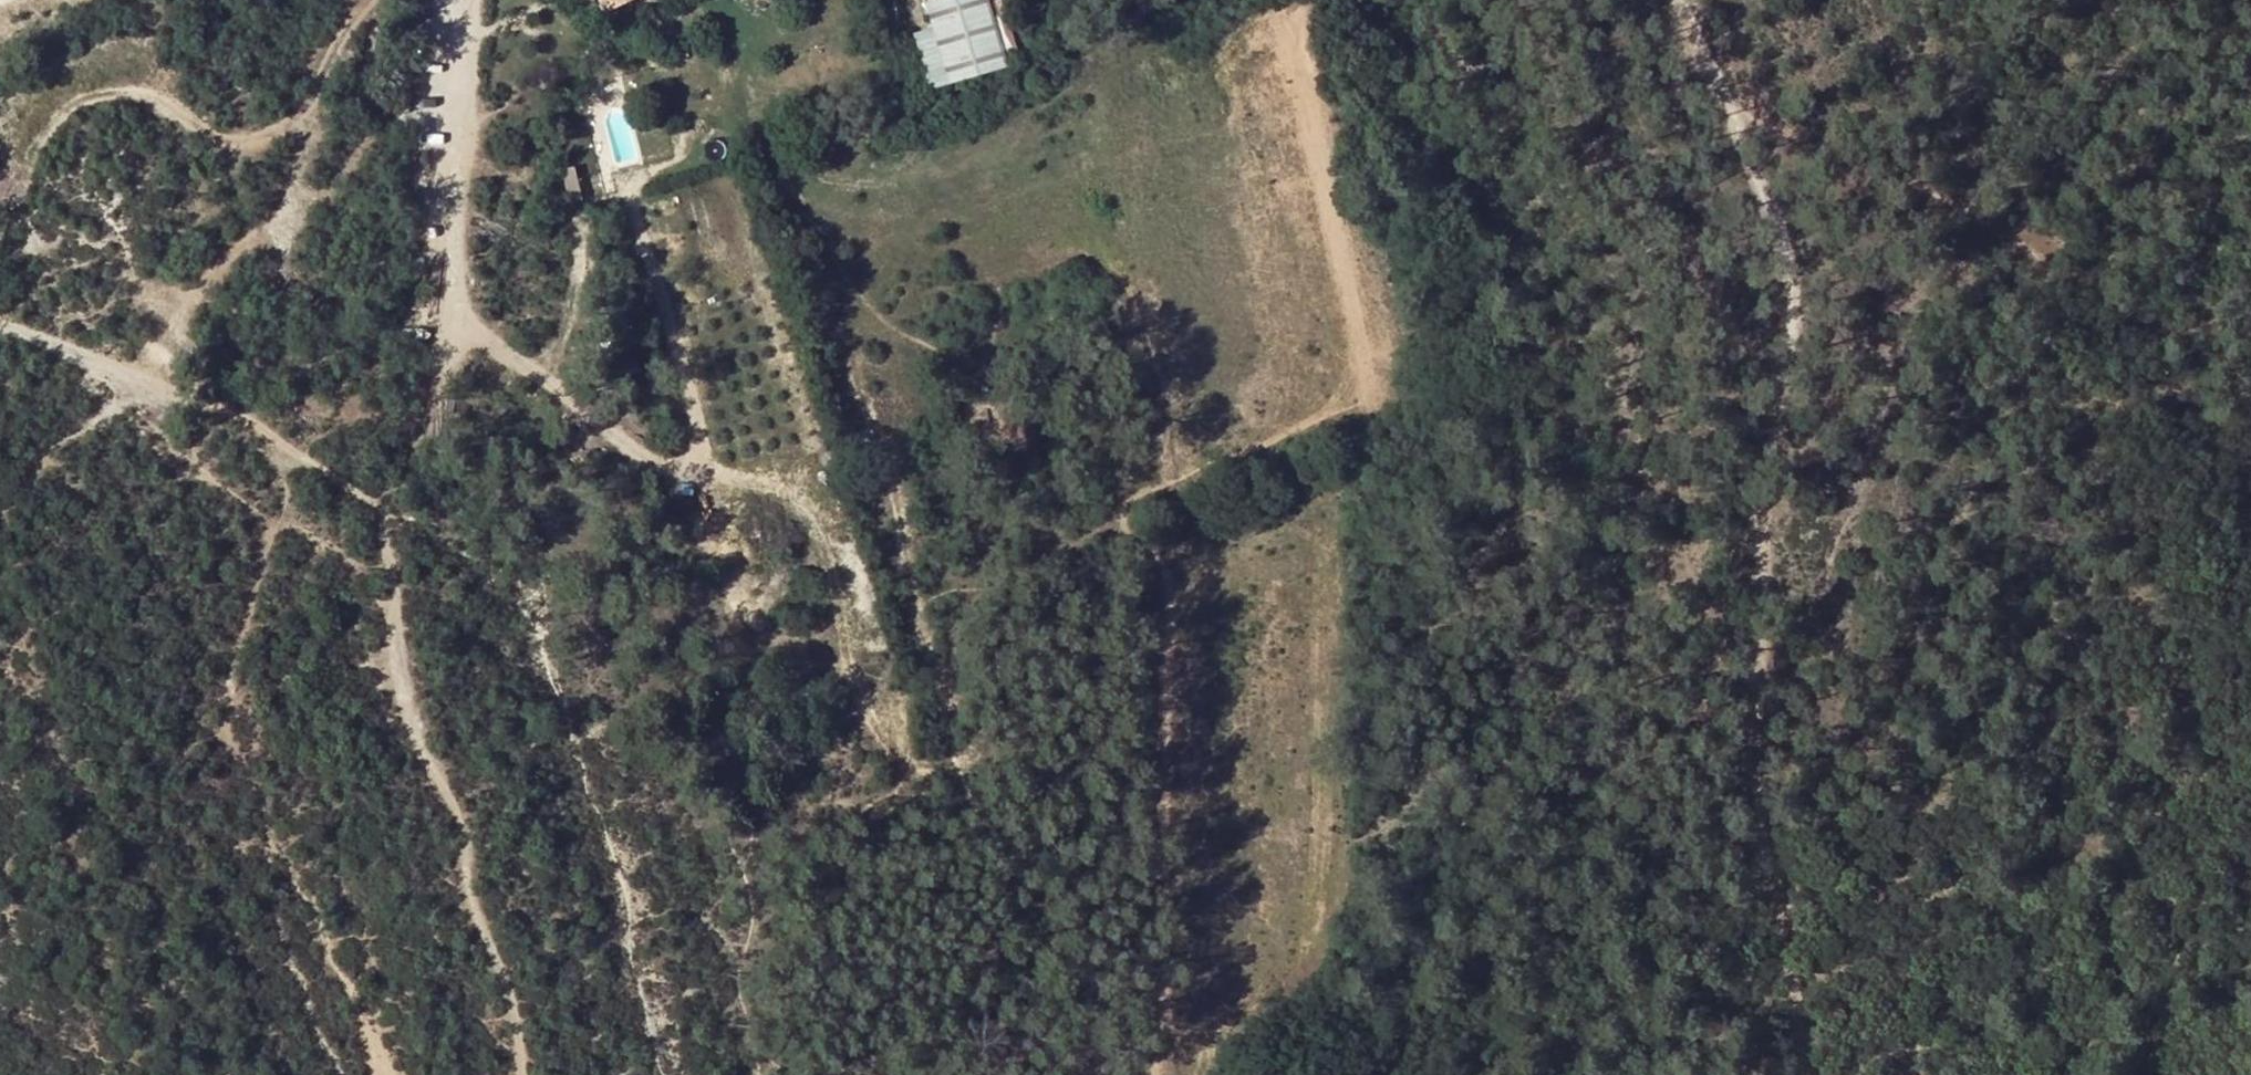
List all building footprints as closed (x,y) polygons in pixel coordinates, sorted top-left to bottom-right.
[(622,46),(660,23),(649,0),(597,0),(622,46)] [(681,15),(708,0),(674,0),(681,15)] [(1011,66),(995,0),(928,0),(934,25),(917,29),(932,86),(1011,66)]
